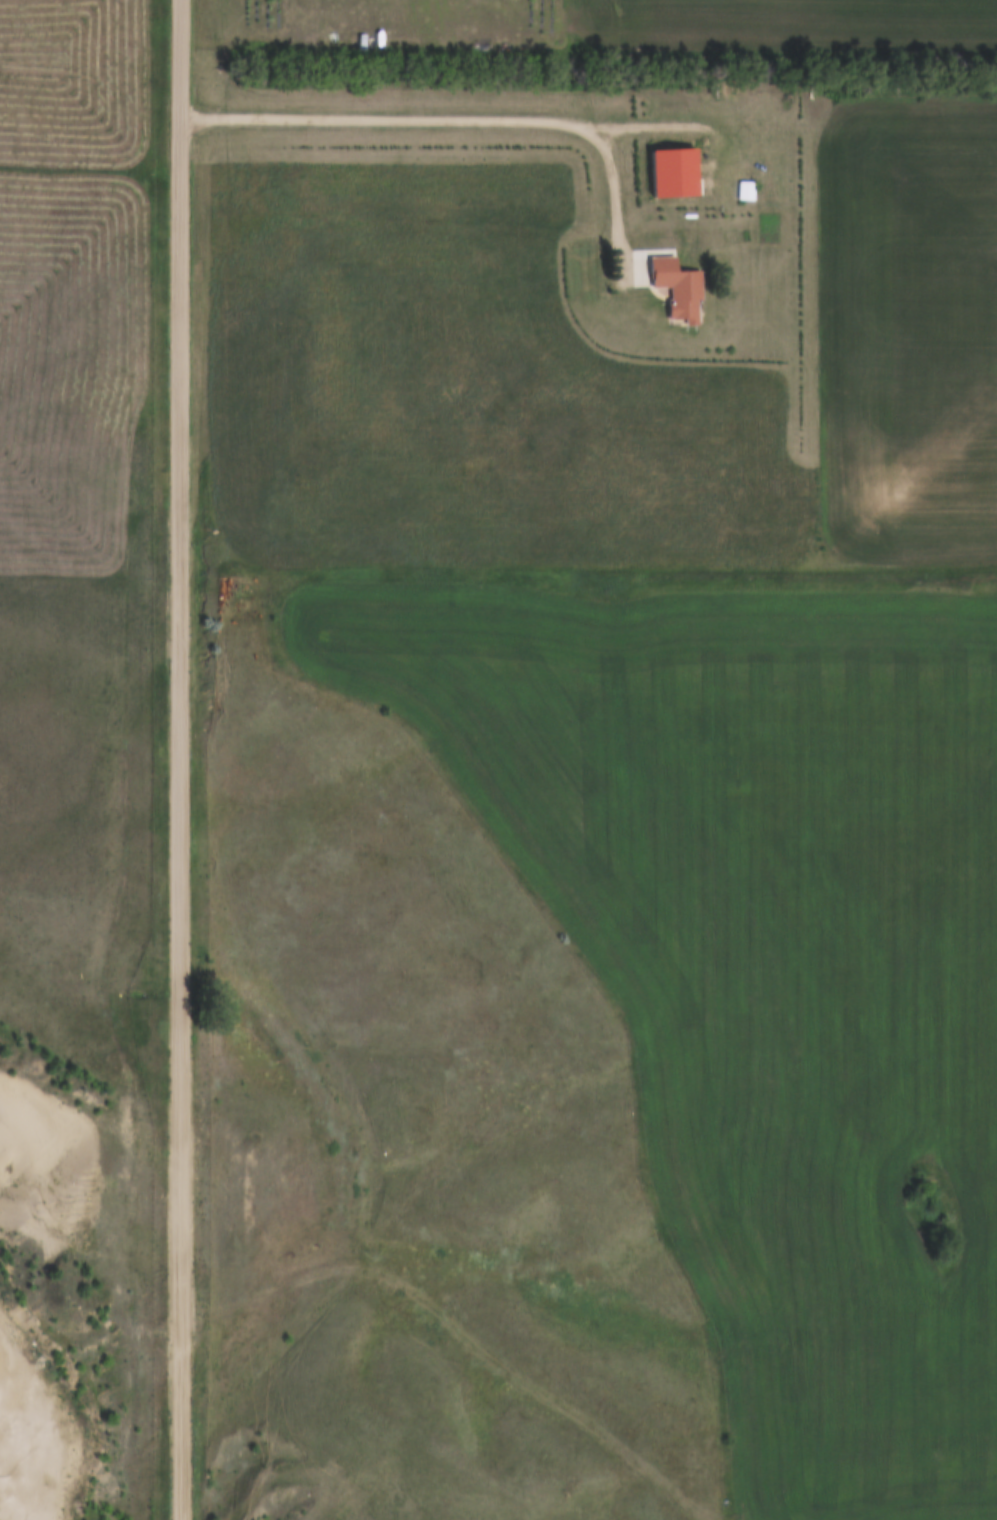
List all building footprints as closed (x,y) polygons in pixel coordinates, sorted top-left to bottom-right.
[(702,272),(677,272),(677,250),(652,250),(653,290),(673,290),(673,306),(669,306),(669,324),(703,323),(702,272)]
